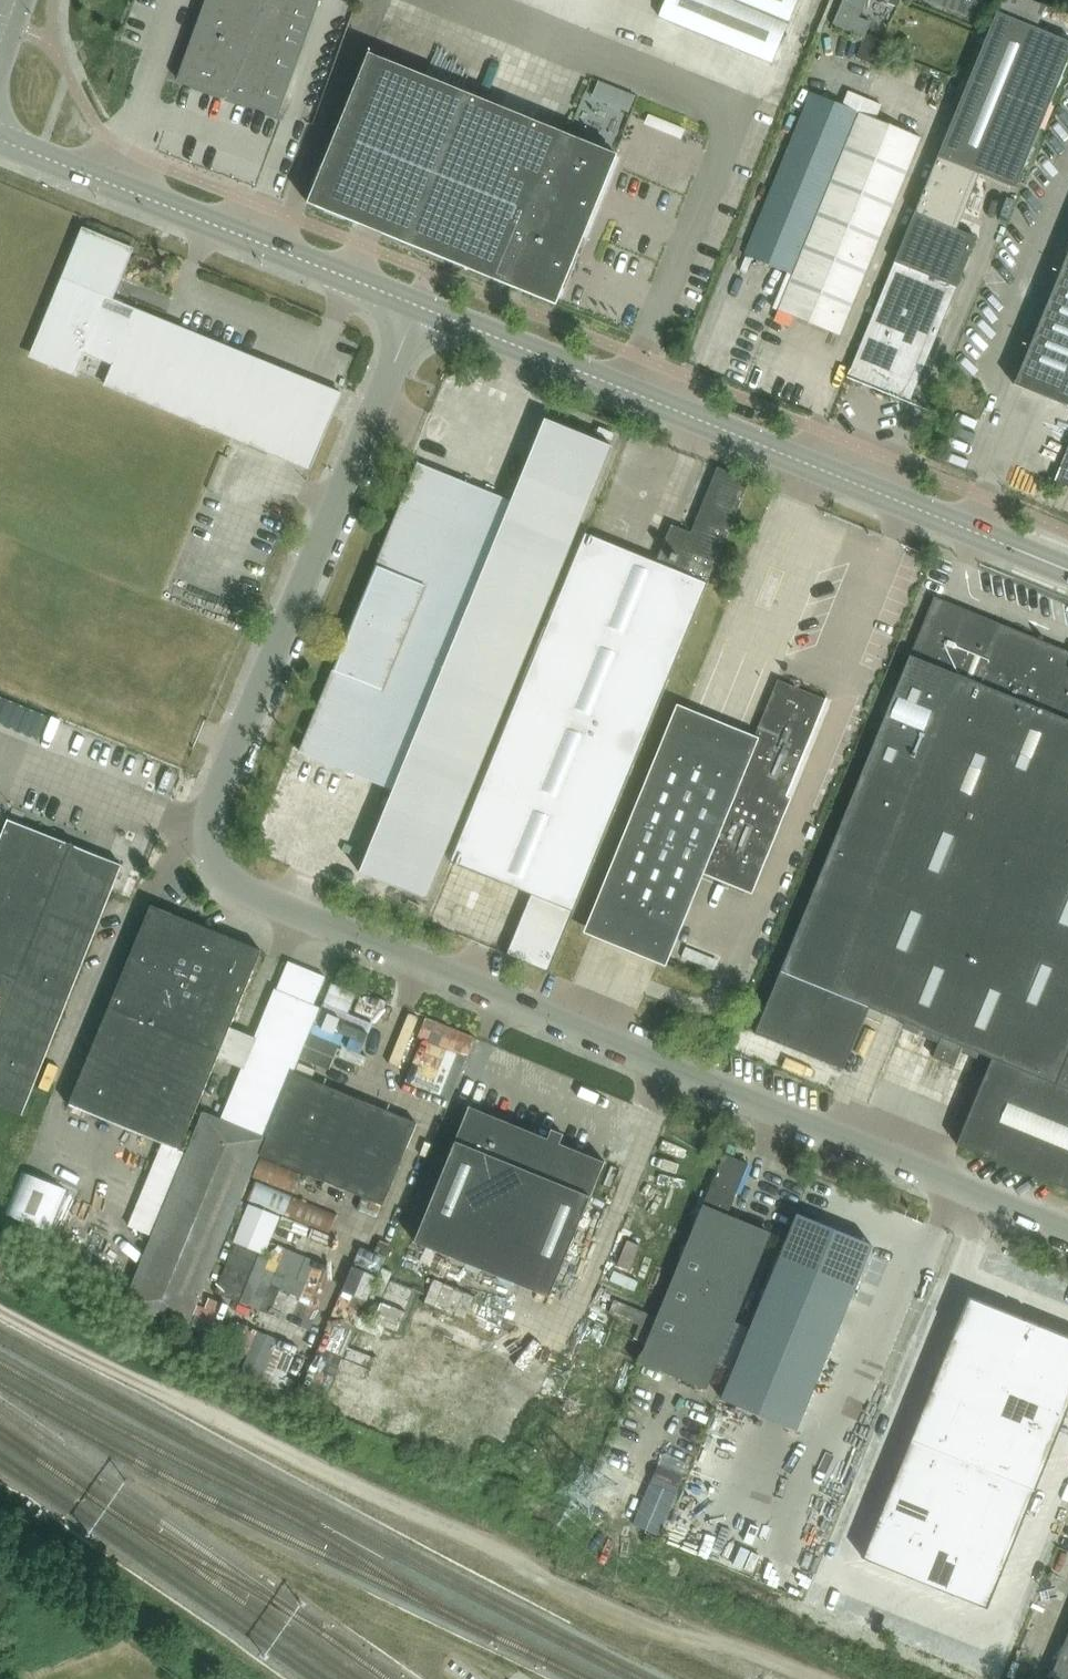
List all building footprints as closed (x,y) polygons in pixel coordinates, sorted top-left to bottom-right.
[(177,80),(276,116),(318,0),(206,0),(177,80)] [(768,63),(794,0),(664,0),(657,16),(768,63)] [(835,25),(866,38),(872,23),(861,18),(869,0),(845,0),(835,25)] [(902,0),(883,0),(882,2),(898,9),(902,0)] [(999,12),(847,379),(910,404),(978,240),(957,231),(979,176),(1015,190),(1067,62),(1067,41),(999,12)] [(556,306),(617,158),(369,56),(310,205),(556,306)] [(811,93),(744,253),(792,274),(786,289),(781,288),(772,307),(839,335),(921,139),(811,93)] [(34,357),(50,363),(79,375),(87,354),(84,352),(106,299),(109,300),(110,299),(130,251),(85,233),(34,357)] [(1015,386),(1067,407),(1067,258),(1015,386)] [(84,352),(87,354),(113,364),(104,385),(311,470),(342,394),(110,299),(109,300),(106,299),(84,352)] [(512,501),(419,463),(301,753),(394,790),(361,872),(428,900),(428,898),(611,447),(612,447),(612,446),(545,419),(512,501)] [(1054,482),(1067,488),(1067,447),(1054,482)] [(648,726),(749,481),(717,468),(716,469),(690,532),(672,524),(655,564),(585,535),(527,676),(648,726)] [(934,597),(754,1034),(843,1070),(868,1007),(944,1038),(936,1058),(958,1067),(966,1048),(992,1059),(957,1144),(1067,1190),(1067,652),(934,597)] [(507,955),(548,972),(648,726),(527,676),(451,862),(531,895),(507,955)] [(750,889),(828,699),(826,698),(824,705),(781,688),(774,724),(767,721),(757,746),(752,744),(752,743),(679,713),(591,928),(664,958),(701,869),(750,889)] [(22,1115),(122,865),(7,820),(0,839),(0,1106),(22,1115)] [(179,1150),(262,951),(262,950),(153,904),(70,1104),(179,1150)] [(221,1119),(266,1138),(294,1072),(300,1058),(310,1034),(321,1009),(314,1006),(326,978),(289,963),(277,991),(275,990),(221,1119)] [(332,984),(324,1003),(348,1013),(356,994),(332,984)] [(310,1034),(300,1058),(330,1070),(340,1046),(310,1034)] [(294,1072),(266,1138),(259,1155),(384,1206),(418,1123),(294,1072)] [(551,1297),(606,1162),(470,1107),(415,1242),(551,1297)] [(259,1155),(266,1138),(221,1119),(204,1112),(122,1304),(185,1330),(259,1155)] [(131,1227),(150,1235),(185,1154),(166,1146),(131,1227)] [(706,1388),(769,1234),(727,1217),(748,1164),(725,1154),(657,1318),(652,1330),(640,1361),(706,1388)] [(261,1158),(253,1177),(294,1194),(301,1174),(261,1158)] [(67,1191),(23,1173),(5,1216),(49,1235),(67,1191)] [(257,1181),(248,1202),(330,1234),(338,1213),(257,1181)] [(249,1205),(234,1242),(265,1255),(280,1217),(249,1205)] [(798,1214),(722,1399),(796,1430),(872,1245),(798,1214)] [(343,1369),(377,1277),(378,1277),(388,1251),(363,1242),(307,1392),(319,1396),(326,1377),(333,1380),(338,1368),(343,1369)] [(432,1299),(455,1308),(463,1287),(440,1278),(432,1299)] [(954,1333),(952,1339),(1014,1364),(1031,1322),(969,1296),(954,1333)] [(614,1300),(609,1313),(640,1325),(652,1330),(657,1318),(645,1313),(614,1300)] [(392,1302),(384,1317),(400,1326),(408,1311),(392,1302)] [(282,1394),(303,1343),(245,1320),(224,1371),(282,1394)] [(1014,1364),(1067,1385),(1067,1336),(1031,1322),(1014,1364)] [(952,1339),(942,1364),(1004,1389),(1014,1364),(952,1339)] [(942,1364),(931,1390),(993,1415),(1004,1389),(942,1364)] [(1004,1389),(1066,1414),(1067,1408),(1067,1385),(1014,1364),(1004,1389)] [(1004,1389),(993,1415),(1055,1439),(1066,1414),(1004,1389)] [(931,1390),(921,1415),(983,1440),(993,1415),(931,1390)] [(921,1415),(911,1440),(973,1465),(983,1440),(921,1415)] [(993,1415),(983,1440),(1045,1465),(1055,1439),(993,1415)] [(911,1440),(901,1466),(962,1491),(973,1465),(911,1440)] [(983,1440),(973,1465),(1034,1490),(1045,1465),(983,1440)] [(973,1465),(962,1491),(1024,1516),(1034,1490),(973,1465)] [(659,1466),(651,1484),(677,1494),(684,1476),(659,1466)] [(901,1466),(890,1491),(952,1516),(962,1491),(901,1466)] [(890,1491),(880,1517),(901,1525),(921,1533),(942,1542),(952,1516),(890,1491)] [(962,1491),(952,1516),(1014,1541),(1024,1516),(962,1491)] [(952,1516),(942,1542),(962,1550),(983,1558),(1003,1567),(1014,1541),(952,1516)] [(880,1517),(863,1558),(884,1567),(901,1525),(880,1517)] [(901,1525),(884,1567),(904,1575),(921,1533),(901,1525)] [(921,1533),(904,1575),(925,1583),(942,1542),(921,1533)] [(942,1542),(925,1583),(945,1592),(962,1550),(942,1542)] [(962,1550),(945,1592),(966,1600),(983,1558),(962,1550)] [(983,1558),(966,1600),(986,1609),(1003,1567),(983,1558)] [(1051,1678),(1067,1678),(1067,1636),(1051,1678)]
